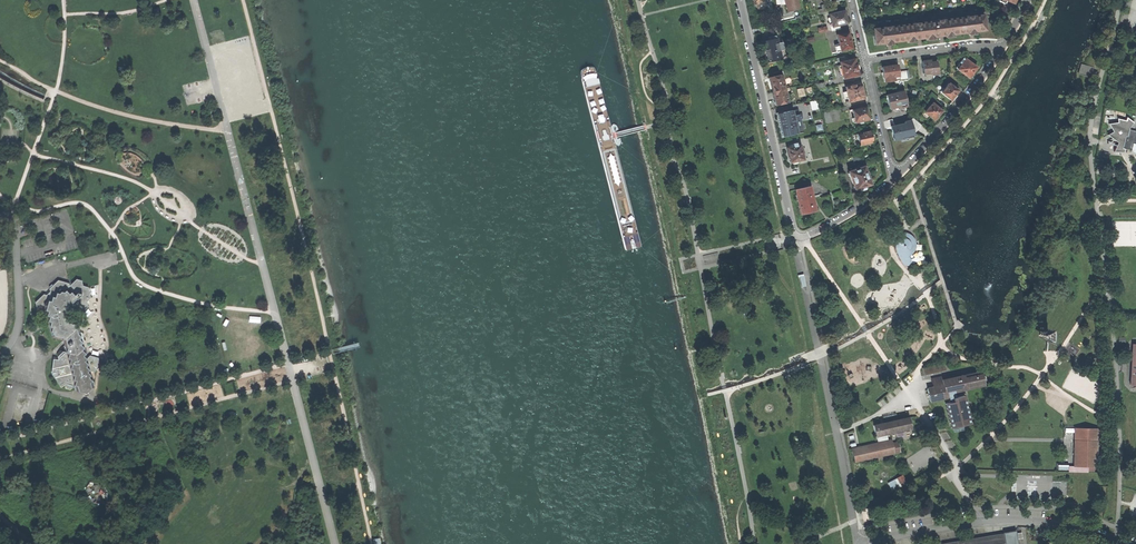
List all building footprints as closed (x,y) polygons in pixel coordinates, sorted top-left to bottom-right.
[(777,1),(785,1),(788,12),(799,9),(797,0),(777,0),(777,1)] [(847,24),(844,11),(829,14),(832,26),(830,27),(831,31),(840,30),(839,25),(847,24)] [(984,15),(873,29),(875,44),(908,40),(908,42),(915,42),(915,39),(927,38),(927,40),(934,39),(934,37),(946,35),(946,37),(953,37),(952,34),(986,30),(984,15)] [(827,25),(819,28),(821,34),(829,31),(827,25)] [(841,51),(852,48),(849,32),(837,34),(839,46),(836,46),(836,51),(840,50),(841,51)] [(776,39),(763,42),(768,64),(774,62),(773,60),(781,58),(776,39)] [(841,65),(838,65),(840,76),(843,76),(843,79),(858,76),(857,70),(858,70),(857,65),(856,65),(855,59),(846,61),(840,62),(841,65)] [(958,69),(957,70),(969,78),(969,77),(971,77),(973,74),(973,72),(976,68),(965,59),(965,60),(963,59),(956,68),(958,69)] [(938,74),(937,62),(931,63),(930,61),(922,62),(923,74),(932,73),(932,75),(938,74)] [(899,72),(898,65),(882,67),(884,78),(885,82),(894,80),(894,77),(899,76),(899,72)] [(772,91),(785,88),(782,75),(774,76),(769,77),(772,91)] [(941,92),(951,100),(958,91),(949,83),(941,92)] [(864,92),(862,92),(860,84),(845,87),(849,102),(855,100),(864,98),(864,97),(865,97),(864,92)] [(785,88),(772,91),(776,105),(788,102),(785,88)] [(904,92),(886,95),(889,107),(899,105),(900,108),(907,106),(904,92)] [(932,92),(929,95),(936,100),(938,97),(932,92)] [(930,116),(934,120),(936,120),(939,117),(938,116),(942,111),(938,108),(939,106),(937,104),(936,106),(932,103),(927,109),(926,108),(924,110),(925,112),(930,116)] [(855,123),(868,119),(867,112),(868,112),(867,107),(866,108),(865,106),(852,110),(850,111),(852,122),(855,122),(855,123)] [(925,112),(924,110),(920,114),(927,120),(930,116),(925,112)] [(790,111),(777,114),(782,137),(795,134),(790,111)] [(913,118),(910,121),(914,134),(922,125),(913,118)] [(1125,149),(1122,148),(1124,141),(1127,142),(1128,137),(1127,137),(1129,130),(1129,128),(1133,123),(1127,118),(1126,121),(1117,119),(1118,122),(1109,124),(1114,132),(1108,135),(1114,140),(1117,139),(1119,142),(1114,152),(1124,152),(1125,149)] [(893,120),(886,121),(887,128),(891,127),(894,140),(901,139),(900,137),(914,134),(910,121),(905,122),(905,124),(894,126),(893,120)] [(1129,130),(1127,137),(1128,137),(1127,142),(1124,141),(1122,148),(1125,149),(1131,150),(1130,152),(1135,154),(1135,132),(1129,130)] [(870,131),(857,134),(860,145),(873,143),(872,141),(873,140),(873,138),(871,137),(870,131)] [(790,162),(792,162),(793,164),(794,164),(797,164),(798,162),(798,161),(803,159),(800,145),(787,148),(790,162)] [(871,184),(870,184),(871,183),(870,181),(869,180),(864,166),(848,171),(849,172),(848,173),(849,177),(850,177),(853,186),(853,187),(854,189),(855,189),(855,190),(859,188),(860,189),(861,190),(863,190),(864,190),(865,189),(866,189),(866,187),(866,186),(871,184)] [(810,186),(796,190),(797,195),(798,195),(801,207),(800,208),(801,215),(816,211),(810,186)] [(905,255),(908,255),(910,254),(913,252),(914,250),(915,248),(915,246),(915,243),(914,240),(914,237),(913,236),(911,234),(909,233),(907,232),(904,232),(901,232),(901,239),(899,240),(898,242),(897,243),(896,245),(896,247),(896,249),(899,256),(905,265),(909,265),(912,264),(909,258),(908,259),(905,255)] [(70,389),(74,386),(75,390),(86,393),(94,385),(91,375),(88,371),(95,372),(100,366),(99,358),(90,355),(86,358),(82,342),(83,342),(84,341),(82,333),(78,331),(78,325),(67,322),(64,311),(73,303),(75,312),(80,314),(88,306),(87,301),(91,297),(88,287),(86,286),(83,285),(82,282),(81,280),(78,279),(70,284),(58,280),(50,288),(49,290),(50,291),(48,294),(44,294),(36,302),(38,313),(48,316),(50,324),(53,336),(64,340),(65,343),(66,345),(65,346),(66,351),(61,350),(57,353),(57,357),(54,356),(52,373),(55,378),(62,388),(65,385),(66,389),(70,389)] [(893,310),(883,316),(885,318),(894,313),(895,311),(894,310),(893,310)] [(944,363),(922,368),(924,376),(946,371),(944,363)] [(949,375),(933,379),(935,387),(927,389),(930,402),(949,398),(948,394),(954,392),(985,385),(981,371),(950,379),(949,375)] [(959,402),(956,402),(951,404),(948,404),(948,405),(949,405),(953,421),(952,421),(952,422),(963,419),(962,418),(962,419),(958,402),(959,402)] [(909,418),(873,426),(876,436),(887,434),(911,428),(909,418)] [(1097,429),(1075,429),(1074,466),(1081,467),(1088,467),(1088,471),(1095,471),(1095,467),(1096,467),(1097,429)] [(887,434),(876,436),(878,443),(888,440),(887,434)] [(878,443),(852,449),(855,462),(894,453),(892,443),(891,440),(888,440),(878,443)] [(905,475),(899,478),(903,484),(909,481),(905,475)] [(903,484),(899,478),(890,483),(894,490),(903,484)] [(1016,531),(1003,533),(1004,534),(944,543),(1018,543),(1016,531)]
